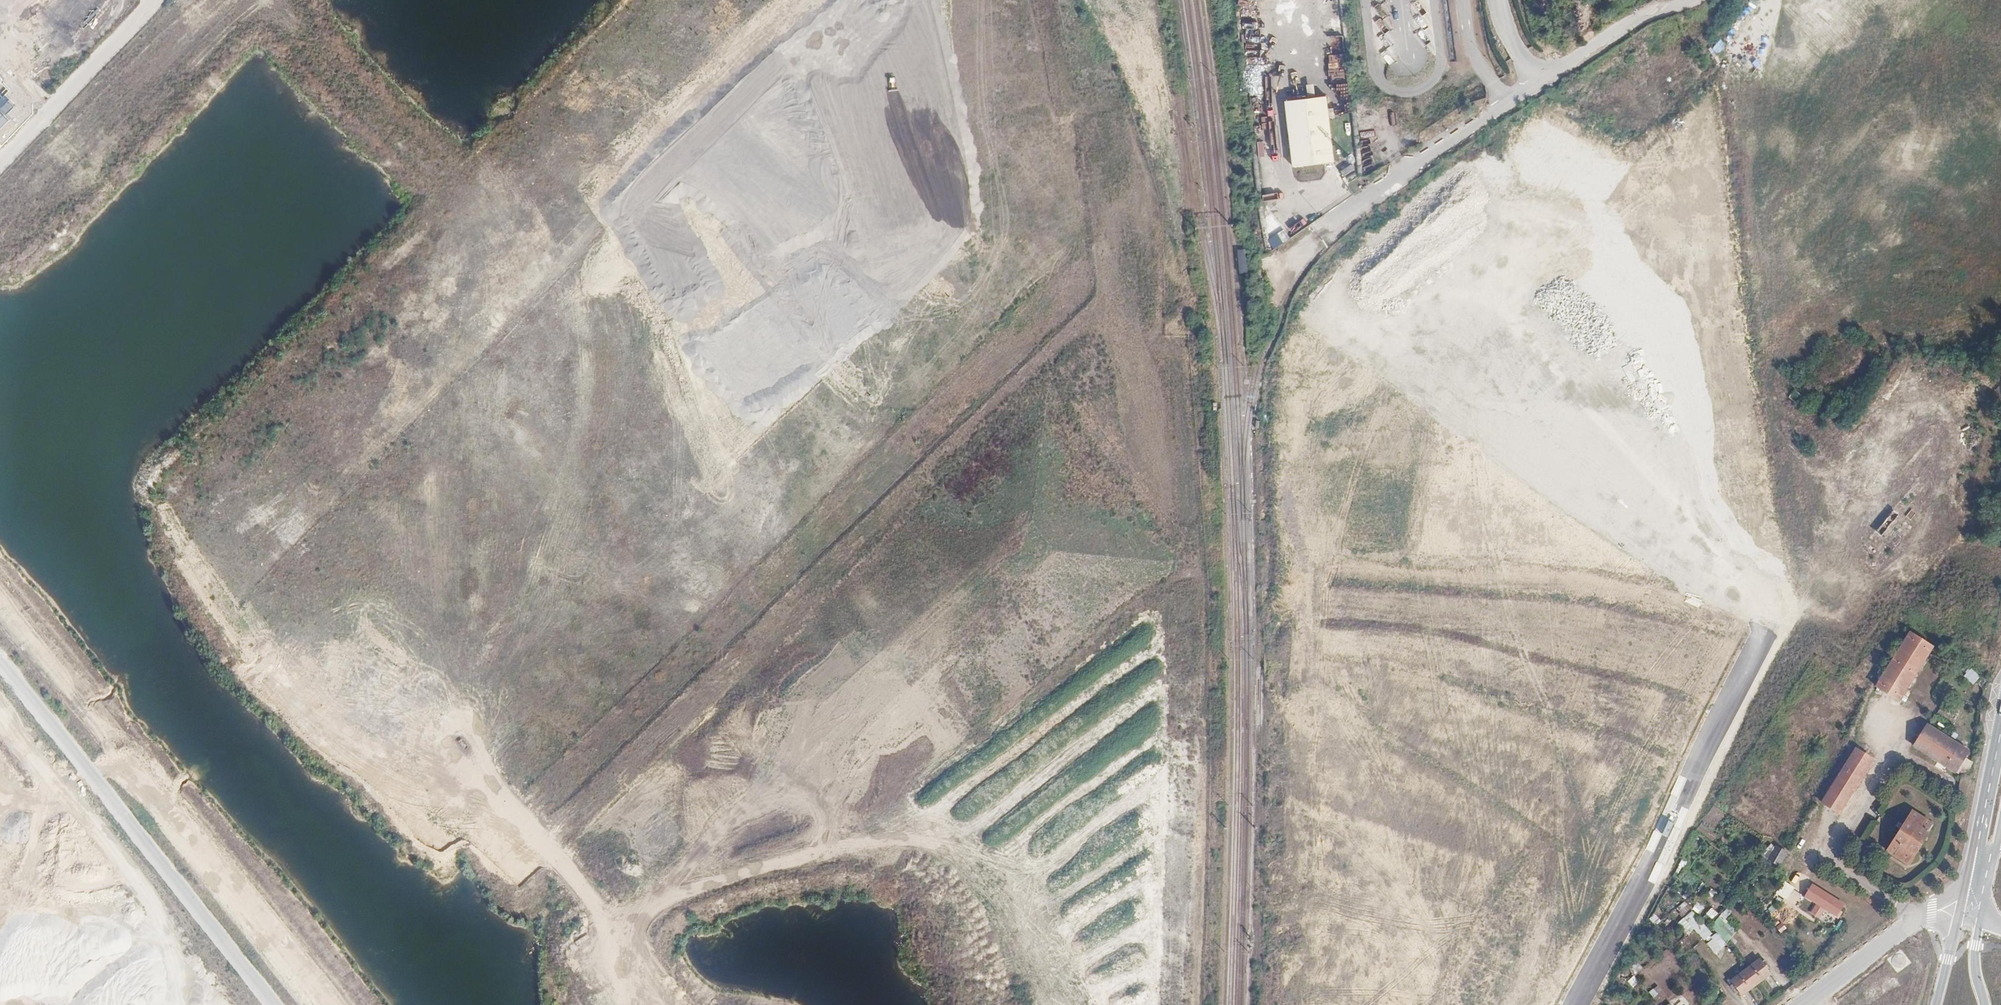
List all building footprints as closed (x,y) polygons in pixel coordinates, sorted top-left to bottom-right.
[(1294,167),(1337,162),(1329,96),(1286,101),(1294,167)] [(1820,471),(1814,479),(1818,483),(1825,475),(1820,471)] [(1805,472),(1802,475),(1803,476),(1811,483),(1814,480),(1805,472)] [(1811,483),(1803,476),(1794,486),(1803,492),(1811,483)] [(1904,634),(1872,684),(1894,699),(1926,648),(1904,634)] [(1964,677),(1975,685),(1982,677),(1971,669),(1964,677)] [(1960,750),(1923,725),(1911,742),(1948,767),(1960,750)] [(1859,765),(1842,754),(1807,811),(1824,822),(1859,765)] [(1713,806),(1703,821),(1711,826),(1721,811),(1713,806)] [(1873,834),(1869,840),(1897,858),(1916,828),(1913,827),(1918,819),(1900,808),(1880,838),(1873,834)] [(1779,839),(1769,833),(1760,847),(1770,853),(1779,839)] [(1781,867),(1790,852),(1778,845),(1769,860),(1781,867)] [(1696,887),(1700,878),(1687,873),(1683,882),(1696,887)] [(1831,895),(1802,876),(1798,881),(1797,880),(1791,888),(1825,910),(1830,902),(1828,901),(1831,895)] [(1677,909),(1683,916),(1691,908),(1685,901),(1677,909)] [(1693,910),(1701,914),(1704,905),(1697,902),(1693,910)] [(1711,923),(1718,913),(1712,909),(1705,918),(1711,923)] [(1696,929),(1705,941),(1714,934),(1695,910),(1678,924),(1688,935),(1696,929)] [(581,950),(592,941),(586,934),(575,943),(581,950)] [(1718,934),(1707,943),(1717,955),(1728,945),(1718,934)] [(1698,950),(1706,960),(1711,956),(1703,946),(1698,950)] [(1888,959),(1896,972),(1910,964),(1903,951),(1888,959)] [(1635,975),(1644,970),(1640,963),(1631,968),(1635,975)] [(1742,1001),(1770,981),(1759,967),(1733,988),(1742,1001)] [(1633,989),(1640,984),(1635,976),(1628,981),(1633,989)] [(1654,986),(1652,994),(1661,997),(1663,989),(1654,986)] [(1688,1002),(1680,994),(1669,1004),(1685,1004),(1688,1002)]
